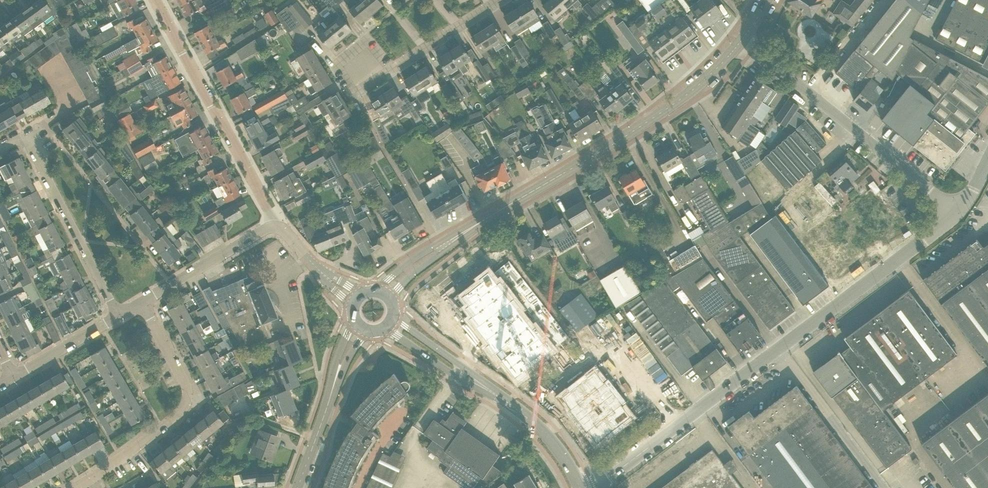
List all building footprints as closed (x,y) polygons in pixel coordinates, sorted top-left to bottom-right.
[(31,5),(40,18),(42,21),(56,11),(56,10),(50,0),(37,0),(31,5)] [(56,10),(65,5),(62,0),(50,0),(56,10)] [(110,4),(118,20),(123,17),(130,13),(128,8),(137,3),(135,0),(117,0),(116,0),(110,4)] [(180,6),(186,17),(200,9),(201,11),(207,8),(202,0),(191,0),(180,6)] [(229,4),(227,0),(219,0),(209,5),(213,12),(229,4)] [(334,0),(322,0),(329,9),(336,3),(338,5),(334,0)] [(378,0),(361,0),(360,1),(371,14),(382,5),(378,0)] [(559,0),(550,0),(544,6),(558,22),(563,17),(560,14),(566,9),(559,0)] [(566,9),(572,4),(576,9),(582,4),(578,0),(559,0),(566,9)] [(614,3),(611,0),(601,0),(592,8),(599,16),(614,3)] [(676,0),(639,0),(649,13),(629,28),(645,49),(651,45),(662,59),(695,34),(681,15),(685,13),(676,0)] [(704,27),(722,13),(712,0),(684,0),(704,27)] [(788,1),(812,17),(822,0),(789,0),(788,1)] [(850,6),(842,0),(841,0),(834,12),(844,20),(852,26),(873,0),(855,0),(850,6)] [(929,0),(894,0),(835,73),(855,89),(857,86),(865,76),(874,65),(892,80),(896,73),(913,40),(909,37),(929,0)] [(936,39),(983,64),(982,67),(987,70),(987,0),(956,0),(936,39)] [(361,23),(371,14),(360,1),(354,6),(350,1),(346,5),(361,23)] [(306,29),(313,22),(296,2),(288,8),(292,13),(281,22),(288,33),(302,25),(306,29)] [(528,2),(517,9),(529,27),(540,20),(534,10),(528,2)] [(592,8),(591,8),(587,3),(582,8),(589,16),(586,19),(590,24),(599,16),(592,8)] [(217,21),(234,12),(231,4),(213,13),(217,21)] [(31,5),(21,12),(33,29),(42,21),(40,18),(31,5)] [(517,9),(505,17),(510,25),(514,32),(515,31),(517,35),(529,27),(517,9)] [(272,25),(278,21),(271,10),(265,14),(272,25)] [(340,16),(340,17),(335,10),(324,19),(341,39),(352,30),(340,16)] [(23,36),(33,29),(21,12),(10,20),(19,32),(23,36)] [(264,17),(256,21),(260,28),(268,24),(264,17)] [(145,19),(136,24),(134,19),(127,23),(130,28),(132,27),(137,37),(123,45),(151,30),(145,19)] [(329,48),(341,39),(324,19),(329,26),(323,30),(319,24),(313,28),(329,48)] [(1,27),(0,27),(12,43),(16,39),(14,36),(19,32),(10,20),(1,27)] [(202,29),(195,33),(201,43),(215,35),(220,33),(217,27),(213,20),(201,27),(202,29)] [(619,23),(616,25),(623,35),(624,35),(630,30),(622,20),(619,23)] [(554,31),(547,21),(541,25),(551,39),(556,35),(564,46),(554,31)] [(77,33),(81,31),(76,23),(67,28),(76,45),(82,42),(77,33)] [(484,31),(494,46),(497,51),(507,44),(494,24),(484,31)] [(1,27),(0,26),(0,47),(3,52),(8,48),(4,43),(9,39),(12,43),(0,27),(1,27)] [(95,47),(117,35),(113,26),(91,38),(95,47)] [(567,34),(565,35),(560,27),(554,31),(564,46),(574,38),(573,37),(569,39),(567,34)] [(243,33),(232,40),(235,44),(245,38),(257,31),(254,28),(243,35),(243,33)] [(148,45),(157,40),(151,30),(123,45),(127,52),(139,46),(140,49),(141,49),(144,54),(151,50),(148,45)] [(487,50),(494,46),(484,31),(472,38),(482,53),(485,58),(490,55),(487,50)] [(56,39),(53,40),(61,50),(60,51),(63,56),(74,50),(73,48),(65,34),(56,39)] [(262,50),(271,45),(264,34),(255,39),(257,42),(262,50)] [(223,39),(218,41),(215,35),(201,43),(206,54),(220,47),(221,48),(227,45),(223,39)] [(33,41),(29,44),(33,50),(38,47),(43,43),(40,38),(34,42),(33,41)] [(527,55),(529,53),(520,38),(514,42),(524,58),(525,59),(528,56),(527,55)] [(255,39),(236,51),(241,60),(260,49),(255,39)] [(50,43),(48,45),(55,55),(60,51),(61,50),(53,40),(50,43)] [(636,40),(631,45),(638,54),(644,49),(643,48),(641,45),(637,40),(636,40)] [(881,120),(913,145),(912,145),(915,147),(916,145),(945,167),(957,152),(957,151),(961,146),(963,148),(975,134),(968,129),(987,104),(987,78),(913,40),(896,73),(910,84),(881,120)] [(518,61),(524,58),(514,42),(516,45),(510,49),(518,61)] [(23,58),(33,50),(29,44),(19,52),(23,58)] [(51,59),(55,55),(48,45),(43,48),(51,59)] [(471,61),(466,54),(461,45),(450,52),(464,74),(468,71),(464,65),(471,61)] [(106,61),(123,51),(121,46),(104,55),(102,56),(104,60),(105,59),(106,61)] [(46,62),(51,59),(43,48),(38,52),(46,62)] [(23,58),(19,52),(17,50),(8,58),(9,59),(14,66),(23,58)] [(66,62),(77,56),(74,50),(63,56),(66,62)] [(308,79),(324,70),(311,50),(291,62),(299,75),(304,72),(308,79)] [(41,66),(46,62),(38,52),(33,55),(41,66)] [(456,79),(464,74),(450,52),(439,60),(451,78),(454,76),(456,79)] [(121,70),(138,61),(134,54),(122,61),(125,67),(121,69),(121,70)] [(36,70),(41,66),(33,55),(27,60),(30,63),(36,70)] [(69,67),(80,61),(77,56),(66,62),(69,67)] [(166,56),(157,61),(154,56),(147,60),(148,62),(144,64),(152,77),(171,67),(166,56)] [(1,66),(0,64),(0,75),(13,65),(13,66),(14,66),(9,59),(1,66)] [(635,63),(627,69),(636,81),(638,79),(646,89),(658,80),(650,70),(652,68),(645,59),(637,66),(635,63)] [(27,60),(21,64),(24,68),(30,63),(27,60)] [(483,66),(482,66),(478,60),(473,63),(485,82),(491,79),(483,66)] [(71,72),(83,66),(80,61),(69,67),(71,72)] [(130,76),(143,68),(138,61),(121,70),(126,78),(130,76)] [(613,62),(608,66),(617,78),(623,74),(613,62)] [(491,79),(496,75),(488,63),(483,66),(491,79)] [(241,70),(234,74),(229,65),(216,72),(225,87),(237,80),(237,79),(244,76),(241,70)] [(862,90),(854,101),(867,111),(879,95),(880,95),(874,90),(878,84),(871,79),(878,69),(874,65),(865,76),(857,86),(862,90)] [(74,77),(86,71),(83,66),(71,72),(74,77)] [(152,77),(149,79),(157,95),(171,88),(168,82),(177,78),(171,67),(152,77)] [(417,74),(416,74),(426,89),(427,89),(437,82),(428,67),(417,74)] [(565,69),(564,70),(563,68),(558,72),(580,100),(585,96),(589,100),(579,87),(565,69)] [(316,91),(331,82),(324,70),(308,79),(312,85),(307,89),(311,94),(316,91)] [(77,83),(88,77),(86,71),(74,77),(77,83)] [(259,84),(274,76),(271,72),(256,80),(259,84)] [(416,74),(405,81),(417,100),(420,104),(417,105),(420,110),(425,107),(423,102),(431,96),(426,89),(416,74)] [(80,88),(91,82),(88,77),(77,83),(80,88)] [(756,77),(745,93),(761,104),(754,114),(759,118),(758,119),(762,121),(771,108),(768,105),(762,101),(771,88),(756,77)] [(452,80),(446,83),(455,96),(459,103),(465,100),(460,92),(452,80)] [(589,100),(598,93),(587,80),(579,87),(589,100)] [(618,82),(614,85),(611,81),(605,85),(622,106),(632,98),(620,83),(620,84),(618,82)] [(50,102),(43,90),(38,82),(26,90),(37,109),(50,102)] [(83,94),(94,87),(91,82),(80,88),(83,94)] [(455,96),(446,83),(441,87),(449,99),(455,96)] [(526,84),(514,91),(518,96),(529,90),(526,84)] [(611,115),(622,106),(605,85),(598,91),(601,95),(598,97),(611,115)] [(86,99),(100,91),(97,86),(94,87),(83,94),(86,99)] [(248,98),(256,94),(253,87),(231,99),(239,114),(252,107),(248,98)] [(165,105),(170,116),(191,104),(183,88),(167,97),(170,102),(165,105)] [(404,103),(399,97),(394,88),(383,95),(395,114),(406,107),(403,104),(404,103)] [(284,89),(261,102),(265,110),(269,108),(272,106),(288,97),(286,93),(284,89)] [(559,115),(565,111),(551,89),(545,92),(559,115)] [(26,91),(11,100),(19,114),(21,118),(26,115),(37,109),(26,90),(26,91)] [(100,97),(102,95),(100,91),(86,99),(88,104),(100,97)] [(325,92),(309,102),(296,110),(298,113),(299,115),(316,105),(318,105),(318,107),(324,116),(344,104),(337,92),(328,98),(325,92)] [(309,102),(304,96),(298,100),(293,93),(288,97),(293,105),(296,110),(309,102)] [(754,114),(761,104),(745,93),(722,127),(737,138),(736,139),(748,147),(760,130),(754,126),(759,118),(754,114)] [(110,110),(103,96),(102,95),(100,97),(88,104),(93,113),(98,111),(101,117),(103,116),(110,110)] [(147,95),(142,98),(146,105),(151,102),(150,102),(147,95)] [(395,114),(383,95),(379,98),(377,95),(370,100),(381,118),(387,114),(391,120),(397,117),(395,114)] [(274,116),(293,105),(288,97),(272,106),(269,108),(274,116)] [(785,126),(799,106),(789,99),(775,119),(785,126)] [(0,113),(0,116),(6,127),(17,120),(21,118),(19,114),(11,100),(5,103),(6,110),(0,113)] [(491,101),(485,105),(488,110),(494,106),(491,101)] [(545,103),(538,107),(540,110),(562,152),(572,147),(564,132),(560,124),(556,126),(553,121),(554,120),(545,103)] [(181,123),(184,129),(191,125),(188,120),(197,115),(191,104),(170,116),(176,126),(181,123)] [(337,123),(351,115),(344,104),(324,116),(329,125),(328,125),(331,130),(338,126),(337,123)] [(414,107),(414,108),(412,105),(407,109),(415,121),(416,121),(420,118),(421,118),(415,108),(414,107)] [(602,127),(597,119),(589,107),(584,110),(586,113),(580,117),(591,134),(602,127)] [(109,124),(115,119),(110,110),(103,116),(109,124)] [(540,110),(533,114),(540,128),(542,127),(549,139),(544,142),(552,157),(562,152),(540,110)] [(475,113),(469,115),(471,122),(477,120),(475,113)] [(129,114),(117,121),(119,126),(126,139),(139,132),(133,122),(129,114)] [(261,125),(270,120),(267,114),(258,119),(245,126),(248,131),(247,134),(250,139),(264,131),(261,125)] [(83,132),(87,128),(78,117),(62,130),(71,141),(83,132)] [(379,117),(373,121),(385,146),(391,142),(379,117)] [(572,117),(567,120),(569,124),(580,141),(591,134),(580,117),(574,121),(572,117)] [(303,121),(293,126),(296,131),(305,125),(303,121)] [(815,153),(826,144),(806,121),(761,161),(787,191),(807,173),(822,160),(815,153)] [(447,124),(441,128),(446,136),(452,132),(447,124)] [(195,130),(176,140),(179,146),(185,143),(190,152),(198,148),(211,141),(206,131),(203,125),(195,130)] [(305,127),(306,127),(305,125),(296,131),(296,132),(292,135),(296,141),(309,133),(305,127)] [(460,127),(452,132),(474,161),(477,160),(480,164),(471,169),(477,181),(481,190),(483,189),(485,192),(497,185),(489,170),(490,169),(487,165),(487,164),(485,160),(477,147),(460,127)] [(539,164),(524,136),(517,127),(513,129),(525,151),(521,153),(529,169),(539,164)] [(528,130),(522,133),(524,136),(539,164),(549,159),(544,150),(541,144),(540,144),(538,140),(534,142),(528,130)] [(277,132),(268,137),(264,131),(250,139),(253,145),(256,145),(259,150),(280,138),(277,132)] [(83,132),(71,141),(79,151),(82,155),(86,153),(94,146),(97,143),(94,138),(91,141),(83,132)] [(694,152),(689,155),(695,166),(705,160),(706,163),(709,161),(709,162),(714,159),(713,156),(717,153),(707,137),(703,139),(700,133),(687,140),(694,152)] [(119,149),(126,144),(121,136),(114,143),(119,149)] [(374,152),(380,149),(374,136),(368,139),(374,152)] [(493,161),(487,164),(487,165),(490,169),(489,170),(497,185),(510,179),(504,168),(506,167),(502,160),(515,153),(512,147),(510,144),(506,137),(493,144),(499,155),(492,159),(493,161)] [(150,139),(132,149),(137,158),(155,148),(150,139)] [(208,157),(217,152),(211,141),(198,148),(203,159),(201,160),(204,165),(211,162),(208,157)] [(330,141),(319,148),(321,151),(326,159),(336,152),(330,141)] [(126,144),(119,149),(126,159),(131,154),(126,144)] [(86,153),(82,155),(85,159),(93,169),(105,160),(108,157),(100,147),(97,150),(94,146),(86,153)] [(283,154),(280,148),(278,148),(262,157),(272,175),(284,168),(279,158),(282,156),(283,154)] [(680,157),(679,158),(673,148),(658,157),(665,171),(668,176),(683,167),(692,182),(701,177),(695,168),(696,167),(695,166),(689,155),(683,159),(682,158),(681,157),(680,157)] [(321,151),(320,151),(319,150),(313,154),(313,155),(303,161),(309,171),(326,160),(326,159),(321,151)] [(348,172),(347,170),(336,152),(326,159),(326,160),(337,178),(348,172)] [(148,172),(156,168),(149,154),(141,159),(148,172)] [(745,175),(758,163),(747,155),(736,161),(745,175)] [(445,170),(452,166),(446,156),(439,160),(445,170)] [(745,175),(736,161),(733,156),(724,161),(737,181),(745,176),(745,175)] [(182,157),(168,164),(173,174),(188,166),(183,157),(182,157)] [(11,178),(24,171),(18,158),(0,167),(0,172),(5,181),(11,178)] [(849,182),(857,174),(843,158),(837,164),(839,167),(829,175),(847,195),(854,188),(849,182)] [(365,159),(358,164),(365,176),(370,182),(377,178),(373,171),(365,159)] [(112,170),(113,169),(105,160),(93,169),(100,177),(98,179),(102,185),(116,174),(112,170)] [(760,161),(745,175),(760,199),(779,182),(760,161)] [(358,163),(347,170),(348,172),(358,189),(370,182),(365,176),(358,164),(358,163)] [(137,165),(131,169),(137,180),(139,179),(143,175),(137,165)] [(226,168),(217,173),(214,167),(206,171),(210,177),(212,176),(217,186),(232,178),(226,168)] [(412,190),(419,186),(410,170),(403,174),(412,190)] [(644,179),(642,181),(636,170),(620,179),(635,204),(653,194),(644,179)] [(30,182),(24,171),(11,178),(13,183),(8,186),(14,196),(29,188),(32,186),(30,182)] [(396,190),(403,186),(394,171),(387,175),(396,190)] [(296,181),(297,178),(293,172),(276,182),(276,183),(274,184),(277,190),(280,189),(285,199),(294,194),(296,198),(307,191),(306,191),(305,188),(297,192),(292,183),(296,181)] [(186,189),(201,180),(197,173),(176,184),(180,191),(186,188),(186,189)] [(119,177),(119,178),(116,174),(102,185),(107,191),(109,189),(115,197),(128,187),(119,177)] [(451,178),(446,182),(441,174),(426,183),(432,192),(424,197),(427,202),(427,203),(436,218),(468,199),(456,178),(452,180),(451,178)] [(740,237),(770,217),(745,176),(737,181),(753,208),(729,223),(738,238),(740,237)] [(683,185),(673,191),(678,200),(680,199),(683,204),(691,199),(701,216),(710,231),(727,221),(701,177),(692,182),(683,187),(683,185)] [(214,201),(217,207),(239,195),(237,190),(237,189),(232,178),(217,186),(223,197),(214,201)] [(821,194),(826,190),(819,182),(814,187),(821,194)] [(811,183),(776,215),(775,215),(793,238),(795,241),(796,242),(799,246),(810,261),(828,285),(900,231),(871,192),(840,215),(836,210),(821,194),(814,187),(811,183)] [(138,202),(154,189),(150,185),(139,193),(138,192),(133,194),(128,187),(115,197),(123,207),(124,207),(127,211),(138,202)] [(381,185),(374,189),(384,206),(391,218),(384,222),(389,229),(394,238),(395,237),(396,239),(405,233),(409,231),(408,230),(399,214),(394,207),(393,205),(381,185)] [(29,188),(14,196),(17,203),(18,203),(23,211),(41,202),(35,191),(32,186),(29,188)] [(615,201),(612,195),(607,187),(598,192),(597,191),(591,195),(599,210),(607,205),(612,212),(619,208),(615,201)] [(298,205),(311,198),(307,191),(296,198),(295,198),(298,205)] [(403,199),(393,205),(394,207),(399,214),(408,230),(409,231),(423,223),(422,223),(407,197),(403,199)] [(239,212),(246,207),(242,200),(234,205),(234,204),(221,212),(228,224),(241,216),(239,212)] [(41,202),(23,211),(31,227),(30,227),(30,228),(45,220),(49,218),(46,214),(41,202)] [(141,205),(141,206),(138,202),(127,211),(130,209),(133,212),(129,215),(138,225),(149,216),(141,205)] [(593,220),(582,202),(565,211),(576,230),(593,220)] [(349,223),(357,220),(350,204),(343,207),(349,223)] [(206,221),(218,214),(213,206),(202,214),(202,215),(197,218),(201,224),(205,221),(206,221)] [(343,207),(321,216),(327,230),(333,245),(348,239),(343,226),(349,223),(343,207)] [(630,227),(637,223),(629,209),(622,213),(630,227)] [(5,221),(10,218),(7,213),(1,215),(5,221)] [(796,242),(795,241),(793,238),(775,215),(771,218),(750,234),(803,305),(828,285),(810,261),(799,246),(796,242)] [(149,216),(138,225),(145,235),(149,239),(152,237),(165,226),(165,225),(160,230),(157,227),(158,226),(149,216)] [(363,234),(374,229),(367,216),(357,222),(351,224),(353,234),(364,256),(383,246),(378,238),(369,243),(367,238),(366,239),(363,234)] [(557,216),(544,224),(551,236),(553,240),(556,245),(568,238),(572,245),(578,242),(565,220),(560,223),(559,220),(557,216)] [(316,235),(310,218),(307,217),(302,219),(301,222),(308,239),(313,237),(319,251),(333,245),(327,230),(316,235)] [(45,220),(30,228),(34,236),(39,233),(43,241),(57,234),(51,222),(49,218),(45,220)] [(729,223),(728,223),(727,221),(710,231),(701,236),(714,256),(769,330),(795,310),(740,237),(738,238),(729,223)] [(217,229),(215,226),(214,224),(195,235),(202,246),(220,235),(217,229)] [(152,237),(149,239),(152,243),(159,253),(177,239),(176,239),(165,226),(152,237)] [(191,247),(196,243),(186,231),(181,236),(191,247)] [(543,235),(534,240),(529,232),(517,240),(527,256),(534,252),(537,257),(551,248),(543,235)] [(59,247),(63,245),(57,234),(43,241),(47,249),(42,251),(46,259),(61,252),(59,247)] [(175,250),(182,245),(177,239),(159,253),(168,264),(180,255),(175,250)] [(983,247),(977,239),(923,280),(987,367),(987,243),(983,247)] [(11,255),(17,252),(12,242),(6,245),(11,255)] [(695,246),(670,261),(659,243),(656,245),(650,249),(668,278),(703,258),(695,246)] [(61,252),(46,259),(49,258),(51,264),(48,266),(53,276),(59,272),(73,265),(67,254),(64,256),(61,252)] [(30,257),(25,260),(28,266),(33,263),(30,257)] [(761,336),(703,259),(703,258),(668,278),(669,279),(666,281),(673,291),(680,286),(706,321),(713,317),(740,352),(761,336)] [(9,273),(5,260),(0,263),(0,278),(9,273)] [(615,306),(641,291),(625,263),(599,278),(615,306)] [(64,281),(59,283),(63,291),(78,283),(81,281),(79,277),(73,265),(59,272),(64,281)] [(34,266),(28,269),(31,276),(37,273),(34,266)] [(24,279),(19,281),(22,286),(31,282),(26,272),(21,274),(24,279)] [(9,274),(9,273),(0,278),(0,293),(11,288),(8,281),(11,279),(8,274),(9,274)] [(491,275),(465,294),(472,303),(469,305),(476,314),(472,316),(479,325),(476,327),(489,344),(486,346),(499,363),(502,360),(518,381),(528,373),(525,371),(550,351),(491,275)] [(209,287),(202,290),(223,329),(229,326),(242,350),(261,342),(260,340),(268,337),(263,323),(277,317),(264,284),(256,287),(254,282),(250,283),(247,277),(239,280),(228,285),(228,284),(222,286),(223,287),(217,289),(212,291),(209,287)] [(666,281),(665,280),(627,304),(681,375),(693,367),(703,380),(727,362),(673,291),(666,281)] [(78,283),(63,291),(71,307),(89,297),(84,286),(81,281),(78,283)] [(35,300),(39,298),(31,282),(22,286),(25,292),(30,290),(35,300)] [(915,298),(909,290),(900,297),(901,297),(877,315),(877,314),(870,320),(846,338),(845,337),(844,338),(850,346),(840,354),(839,352),(838,353),(839,354),(821,367),(814,373),(815,373),(886,468),(912,449),(883,410),(957,354),(915,298)] [(207,304),(205,301),(200,292),(193,296),(199,308),(207,304)] [(596,317),(590,309),(578,295),(559,310),(576,332),(596,317)] [(18,309),(12,296),(0,302),(0,309),(3,316),(18,309)] [(94,306),(96,304),(92,297),(90,297),(89,297),(71,307),(72,306),(77,315),(78,314),(80,317),(83,316),(86,321),(92,318),(90,313),(96,310),(94,306)] [(188,314),(186,311),(181,302),(168,309),(174,321),(188,314)] [(19,314),(25,311),(23,306),(18,309),(3,316),(9,327),(28,318),(22,320),(19,314)] [(207,318),(213,315),(208,306),(202,309),(207,318)] [(66,325),(66,324),(60,313),(52,317),(58,329),(66,325)] [(180,333),(194,326),(188,314),(174,321),(180,333)] [(213,328),(218,325),(213,315),(207,318),(213,328)] [(45,325),(51,322),(48,316),(40,320),(39,323),(41,327),(45,325)] [(35,330),(34,330),(28,318),(9,327),(15,340),(35,330)] [(60,339),(56,332),(51,322),(45,325),(54,343),(60,339)] [(187,345),(205,335),(199,323),(194,326),(180,333),(187,345)] [(223,341),(228,338),(223,329),(214,333),(217,339),(221,337),(223,341)] [(459,342),(467,337),(462,329),(454,334),(459,342)] [(39,343),(40,341),(35,330),(15,340),(21,352),(24,350),(27,356),(27,357),(41,350),(40,349),(41,347),(42,345),(41,344),(39,343)] [(200,338),(205,335),(187,345),(193,357),(206,349),(200,338)] [(228,350),(233,347),(228,338),(223,341),(228,350)] [(283,367),(272,371),(272,372),(274,371),(289,365),(290,364),(302,360),(293,339),(284,343),(283,343),(281,338),(274,341),(281,359),(284,366),(283,367)] [(97,367),(110,359),(103,347),(90,355),(97,367)] [(216,352),(209,355),(206,349),(193,357),(192,358),(191,359),(194,364),(195,364),(197,363),(199,368),(218,358),(219,358),(216,352)] [(234,356),(229,359),(233,365),(238,362),(234,356)] [(218,358),(199,368),(206,380),(219,373),(224,370),(218,358)] [(104,378),(117,370),(110,359),(97,367),(104,378)] [(274,371),(272,372),(277,384),(281,382),(284,391),(288,389),(299,385),(290,364),(289,365),(274,371)] [(75,380),(80,377),(75,368),(70,371),(75,380)] [(596,369),(561,397),(570,408),(569,409),(587,432),(588,431),(597,443),(632,415),(596,369)] [(110,390),(124,382),(117,370),(104,378),(110,390)] [(219,373),(206,380),(212,392),(215,390),(217,394),(226,389),(232,386),(245,379),(245,377),(243,372),(228,379),(227,377),(223,379),(219,373)] [(69,387),(62,375),(60,373),(49,379),(57,394),(69,387)] [(400,382),(394,373),(389,377),(385,384),(383,382),(378,386),(374,394),(372,392),(367,396),(364,405),(361,403),(357,407),(355,416),(352,414),(351,415),(359,421),(351,431),(350,431),(347,436),(345,445),(342,443),(339,449),(338,458),(335,456),(333,462),(333,471),(330,470),(327,476),(328,485),(325,484),(323,487),(348,487),(349,486),(347,486),(349,479),(351,480),(354,474),(352,473),(354,467),(356,468),(359,462),(357,461),(360,456),(362,457),(366,451),(364,450),(367,444),(369,446),(373,440),(371,439),(374,434),(378,437),(379,436),(371,429),(374,425),(372,423),(376,418),(378,420),(383,415),(381,413),(386,409),(387,410),(392,406),(390,404),(395,400),(397,402),(402,397),(400,396),(405,392),(408,396),(409,395),(406,391),(408,389),(409,389),(410,388),(410,387),(410,386),(410,385),(410,384),(410,383),(409,382),(408,381),(407,380),(406,380),(405,380),(404,380),(403,380),(402,381),(400,382)] [(81,389),(86,386),(80,377),(75,380),(81,389)] [(46,401),(57,394),(49,379),(37,386),(46,401)] [(249,393),(257,390),(252,380),(244,384),(249,393)] [(117,401),(130,394),(124,382),(110,390),(117,401)] [(244,384),(244,385),(243,382),(238,385),(244,395),(248,393),(249,393),(244,384)] [(239,398),(244,395),(238,385),(232,388),(239,398)] [(34,407),(46,401),(37,386),(26,393),(34,407)] [(797,386),(754,418),(749,411),(728,427),(774,487),(873,487),(797,386)] [(918,423),(944,404),(931,387),(906,406),(918,423)] [(233,401),(239,398),(232,388),(227,391),(233,401)] [(271,396),(270,396),(275,407),(275,408),(279,406),(282,415),(296,409),(288,389),(284,391),(271,396)] [(94,400),(90,394),(88,391),(83,394),(89,403),(94,400)] [(227,404),(233,401),(227,391),(221,394),(227,404)] [(23,414),(34,407),(26,393),(14,400),(23,414)] [(124,413),(137,405),(130,394),(117,401),(124,413)] [(222,407),(227,404),(221,394),(217,396),(222,407)] [(921,444),(954,487),(987,487),(987,394),(921,444)] [(11,421),(23,414),(14,400),(3,407),(11,421)] [(94,412),(100,409),(94,400),(89,403),(94,412)] [(70,415),(79,409),(76,404),(67,409),(70,415)] [(131,425),(144,417),(137,405),(124,413),(131,425)] [(11,421),(3,407),(0,408),(0,428),(11,421)] [(60,420),(70,415),(67,409),(57,415),(60,420)] [(222,423),(229,417),(223,409),(216,415),(213,411),(202,419),(213,434),(213,433),(217,438),(223,433),(218,427),(223,424),(222,423)] [(74,422),(83,417),(80,412),(71,417),(74,422)] [(102,414),(97,417),(102,426),(107,423),(107,422),(114,418),(111,413),(104,417),(102,414)] [(490,482),(503,473),(492,465),(500,455),(462,428),(465,423),(452,414),(453,413),(452,413),(443,426),(436,420),(426,434),(425,433),(425,434),(433,440),(427,449),(440,458),(439,460),(448,466),(443,472),(465,487),(482,487),(490,482)] [(53,418),(47,421),(44,416),(40,418),(44,423),(47,428),(56,423),(53,418)] [(63,429),(74,422),(71,417),(60,424),(63,429)] [(208,437),(213,434),(202,419),(192,428),(202,441),(205,444),(210,440),(208,437)] [(37,434),(47,428),(44,423),(34,428),(37,434)] [(108,435),(113,433),(107,423),(102,426),(108,435)] [(51,436),(63,429),(60,424),(48,431),(51,436)] [(192,449),(202,441),(192,428),(181,436),(192,449)] [(276,436),(267,433),(258,430),(249,455),(265,460),(265,459),(271,462),(275,452),(271,451),(276,436)] [(26,442),(35,436),(32,431),(23,437),(26,442)] [(42,441),(51,436),(48,431),(39,436),(42,441)] [(103,445),(98,436),(95,431),(83,438),(92,452),(103,445)] [(224,445),(230,436),(226,433),(220,442),(224,445)] [(181,437),(180,436),(178,435),(171,441),(171,443),(172,444),(171,444),(185,461),(189,457),(186,453),(192,449),(181,436),(181,437)] [(29,447),(38,441),(35,436),(26,442),(29,447)] [(12,449),(21,443),(18,438),(9,444),(12,449)] [(80,459),(92,452),(83,438),(72,445),(80,459)] [(12,449),(9,444),(0,449),(0,450),(3,454),(12,449)] [(171,444),(161,453),(175,471),(174,469),(178,466),(175,462),(181,457),(184,461),(185,461),(171,444)] [(68,465),(80,459),(72,445),(60,452),(68,465)] [(16,456),(25,451),(22,446),(13,451),(16,456)] [(718,457),(712,449),(661,487),(741,487),(731,474),(737,469),(730,459),(723,464),(718,457)] [(6,462),(16,456),(13,451),(3,457),(6,462)] [(57,472),(68,465),(60,452),(49,458),(57,472)] [(162,482),(175,471),(161,453),(150,462),(160,473),(157,475),(162,482)] [(206,465),(213,457),(208,453),(202,461),(206,465)] [(386,454),(383,453),(366,487),(391,487),(403,462),(386,454)] [(45,479),(57,472),(49,458),(37,465),(45,479)] [(201,472),(206,465),(202,461),(196,469),(201,472)] [(34,486),(45,479),(37,465),(26,472),(34,486)] [(34,486),(26,472),(14,479),(20,487),(30,487),(34,486)] [(272,473),(257,475),(257,472),(240,474),(241,484),(256,482),(256,487),(273,486),(272,473)] [(190,486),(197,478),(192,474),(190,477),(187,475),(184,478),(187,481),(186,483),(190,486)] [(14,479),(3,485),(4,487),(20,487),(14,479)]
